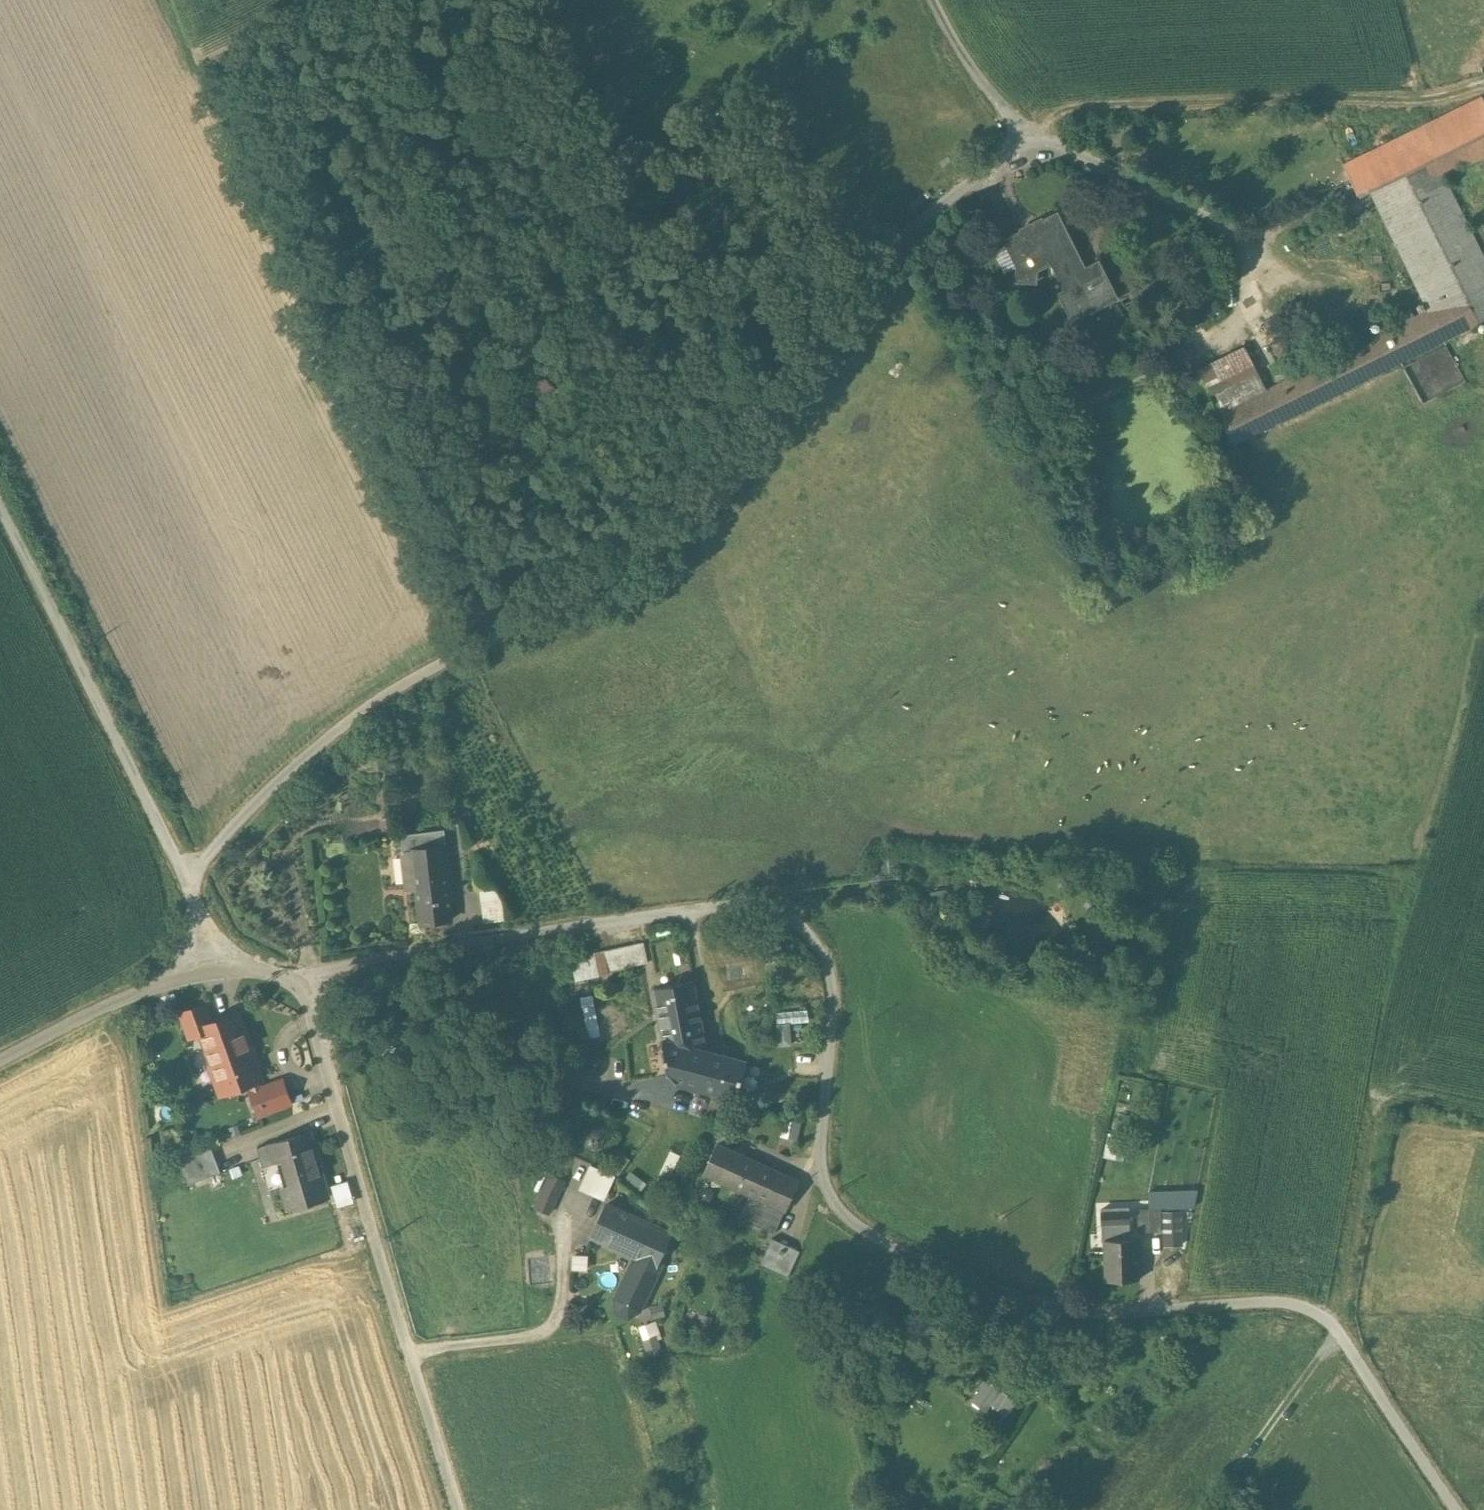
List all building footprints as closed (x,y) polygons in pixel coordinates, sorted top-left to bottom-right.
[(1268,390),(1220,414),(1234,443),(1401,361),(1483,320),(1483,261),(1446,183),(1444,175),(1483,155),(1483,99),(1483,97),(1345,165),(1353,180),(1360,194),(1371,188),(1425,313),(1268,390)] [(1024,224),(1007,233),(1020,261),(1017,274),(1041,278),(1042,265),(1055,259),(1069,285),(1060,289),(1074,319),(1120,294),(1100,256),(1090,262),(1061,207),(1045,215),(1042,209),(1022,219),(1024,224)] [(1241,334),(1177,367),(1218,450),(1234,443),(1220,414),(1268,390),(1241,334)] [(1452,346),(1423,357),(1431,376),(1423,379),(1429,395),(1465,382),(1452,346)] [(444,830),(400,835),(406,889),(416,888),(421,924),(451,920),(449,900),(453,900),(444,830)] [(495,890),(480,892),(484,924),(506,920),(502,900),(495,890)] [(643,940),(604,949),(607,971),(647,962),(643,940)] [(693,981),(655,988),(664,1038),(662,1039),(669,1073),(676,1080),(737,1097),(746,1062),(693,1047),(705,1044),(693,981)] [(202,1032),(223,1092),(261,1078),(251,1051),(254,1050),(246,1029),(243,1030),(238,1014),(213,1023),(206,1003),(181,1012),(189,1036),(202,1032)] [(794,1043),(793,1021),(779,1022),(780,1044),(794,1043)] [(283,1077),(247,1091),(258,1118),(294,1104),(283,1077)] [(737,1097),(707,1089),(700,1115),(726,1123),(737,1097)] [(800,1136),(802,1117),(787,1116),(786,1134),(800,1136)] [(716,1144),(733,1151),(738,1138),(718,1129),(712,1143),(716,1144)] [(309,1132),(258,1147),(264,1167),(282,1161),(289,1185),(284,1186),(291,1209),(328,1197),(309,1132)] [(733,1151),(716,1144),(704,1171),(750,1193),(740,1216),(774,1232),(799,1182),(733,1151)] [(212,1145),(177,1158),(188,1184),(222,1171),(212,1145)] [(623,1151),(612,1166),(622,1174),(633,1159),(623,1151)] [(580,1186),(605,1198),(617,1175),(592,1162),(580,1186)] [(565,1180),(551,1173),(535,1207),(548,1214),(565,1180)] [(1176,1197),(1137,1199),(1138,1231),(1165,1229),(1165,1243),(1183,1243),(1182,1207),(1175,1207),(1176,1197)] [(1102,1198),(1104,1239),(1105,1280),(1139,1279),(1137,1237),(1128,1238),(1127,1198),(1102,1198)] [(672,1233),(608,1205),(593,1234),(638,1255),(623,1284),(646,1295),(662,1264),(658,1262),(672,1233)] [(801,1249),(772,1237),(761,1263),(789,1275),(801,1249)] [(1004,1414),(1016,1392),(987,1377),(976,1398),(1004,1414)]
